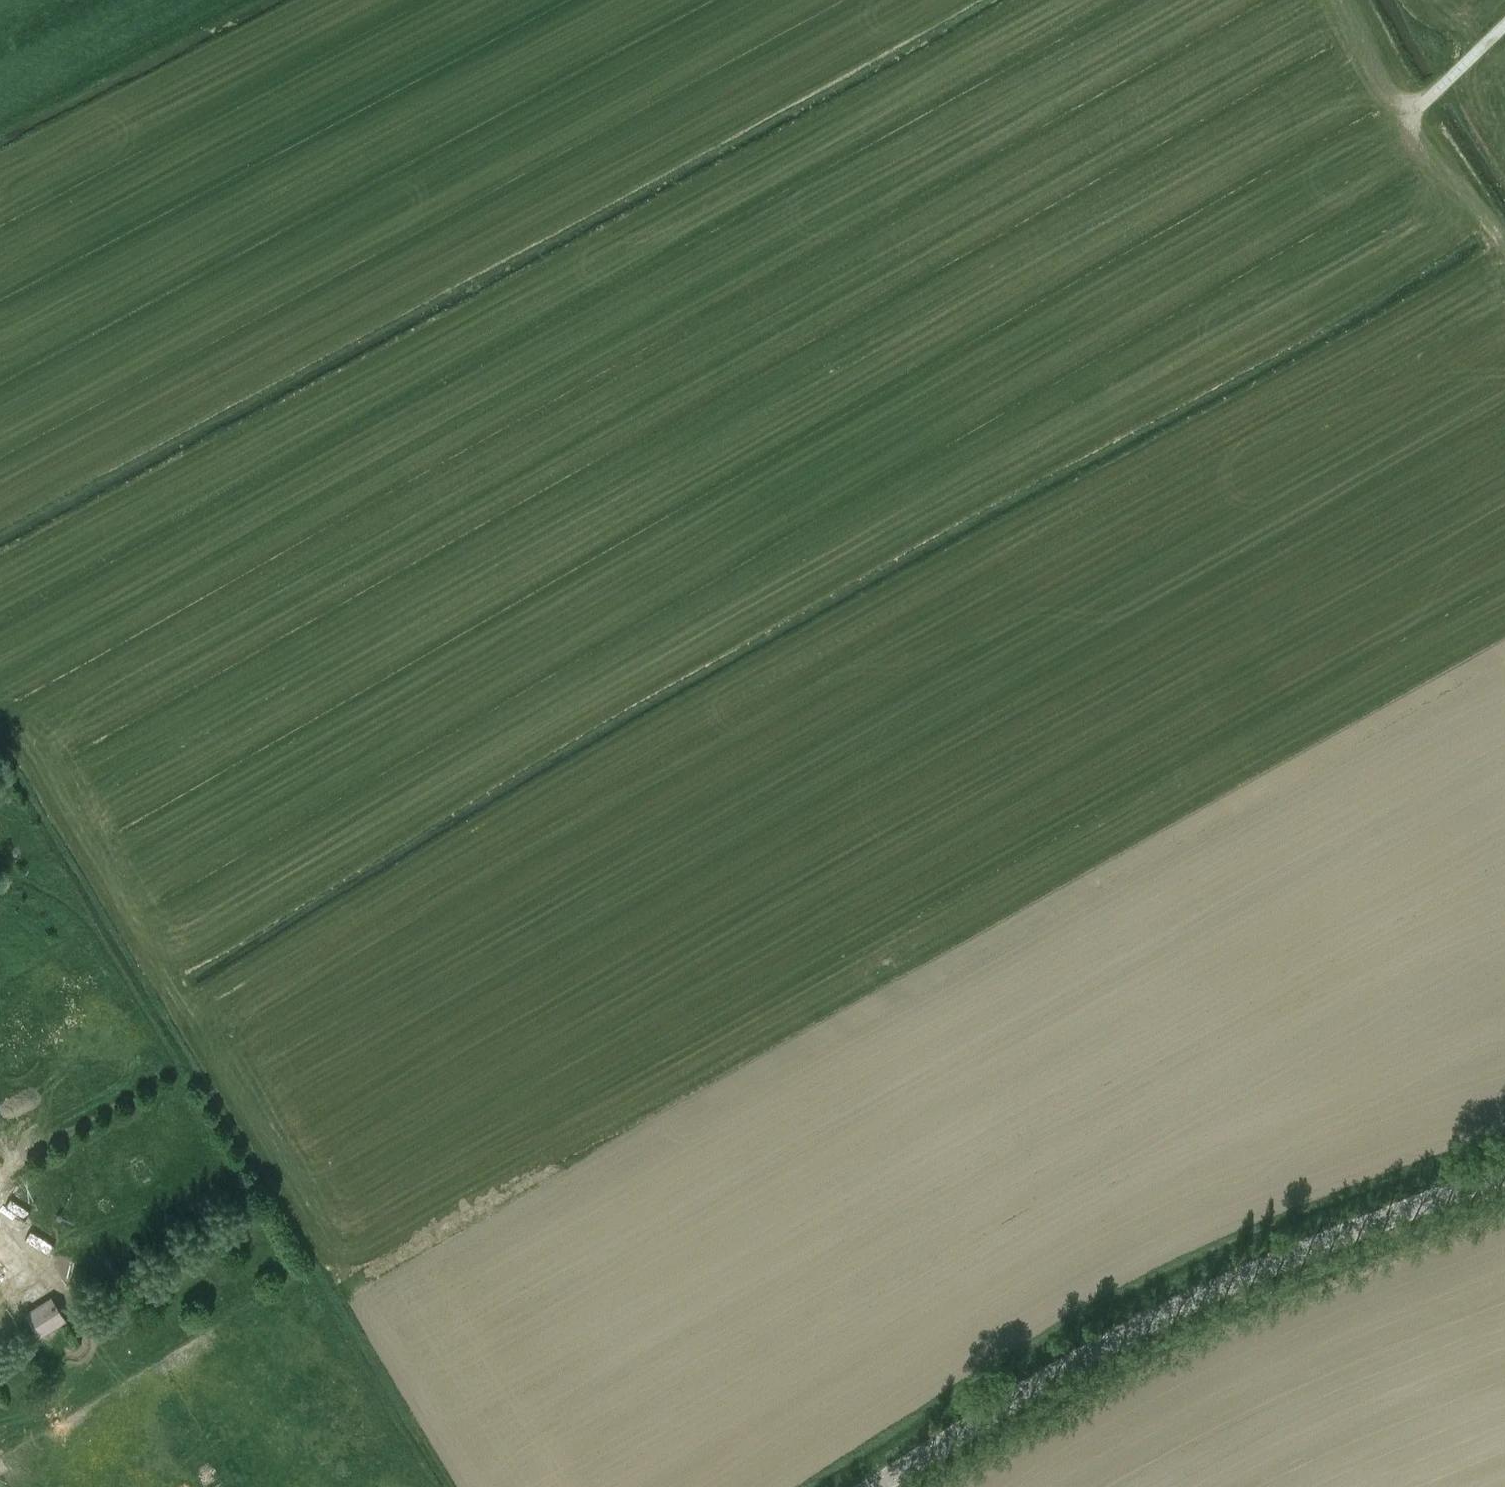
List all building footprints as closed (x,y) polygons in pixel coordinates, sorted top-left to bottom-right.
[(9,1165),(0,1149),(0,1170),(9,1165)] [(0,1240),(0,1252),(14,1274),(50,1251),(30,1220),(0,1240)] [(23,1306),(47,1335),(70,1316),(46,1287),(23,1306)]
